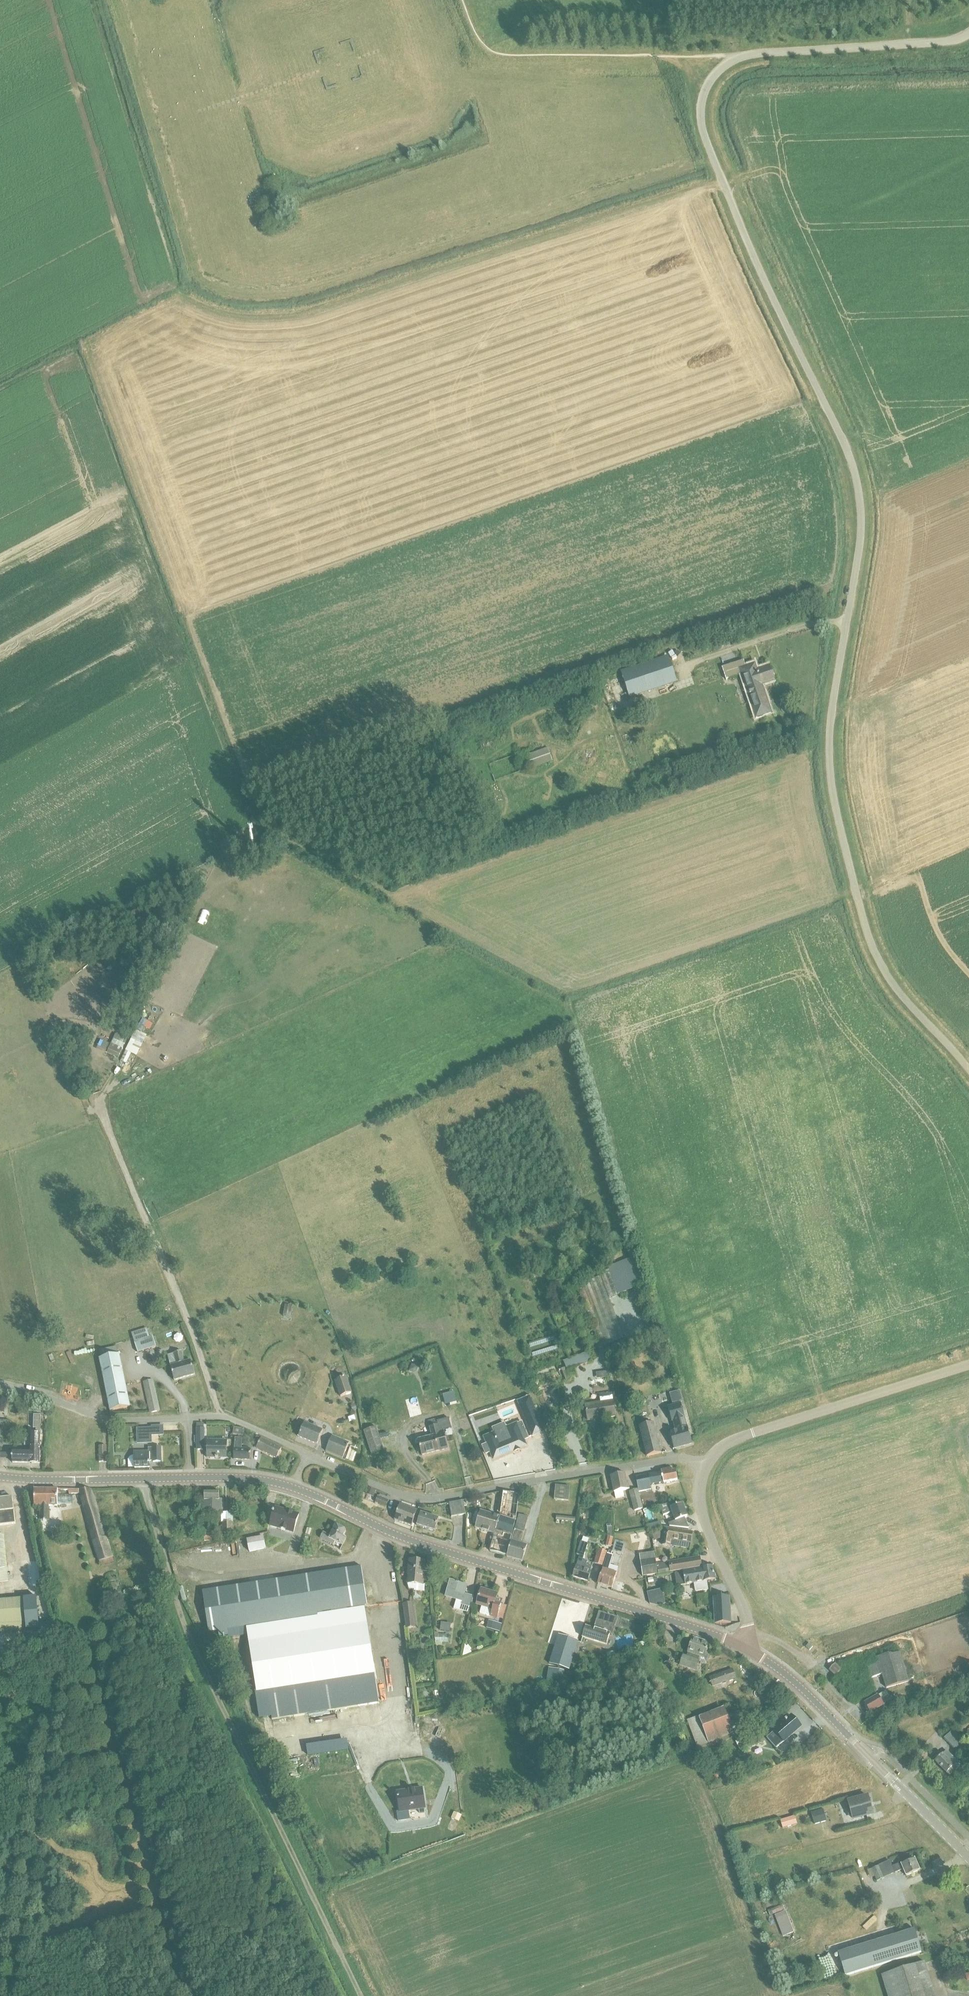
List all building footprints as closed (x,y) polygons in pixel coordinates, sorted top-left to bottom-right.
[(763,683),(775,679),(770,663),(758,668),(756,662),(747,665),(744,657),(723,665),(727,677),(743,672),(758,716),(773,710),(763,683)] [(623,675),(629,693),(677,677),(670,658),(623,675)] [(595,692),(598,698),(604,696),(602,689),(595,692)] [(644,699),(642,694),(634,698),(636,703),(644,699)] [(527,767),(532,765),(533,767),(554,760),(549,747),(528,755),(529,757),(524,759),(527,767)] [(552,773),(553,778),(563,776),(561,770),(552,773)] [(107,1052),(119,1058),(128,1040),(116,1034),(107,1052)] [(109,1044),(104,1042),(101,1048),(106,1051),(109,1044)] [(121,1061),(126,1064),(131,1054),(126,1051),(121,1061)] [(607,1268),(600,1270),(602,1276),(601,1277),(609,1299),(618,1295),(643,1286),(644,1289),(648,1287),(637,1257),(607,1268)] [(147,1328),(132,1333),(135,1343),(138,1352),(156,1347),(153,1336),(150,1337),(147,1328)] [(535,1355),(560,1350),(557,1334),(532,1339),(535,1355)] [(99,1350),(101,1359),(100,1359),(109,1411),(129,1407),(117,1346),(99,1350)] [(181,1352),(173,1354),(167,1356),(174,1381),(194,1375),(190,1361),(184,1362),(181,1352)] [(564,1368),(562,1369),(567,1382),(572,1380),(569,1372),(590,1363),(587,1354),(562,1363),(564,1368)] [(335,1381),(341,1397),(351,1393),(346,1377),(335,1381)] [(591,1380),(592,1386),(607,1383),(606,1378),(591,1380)] [(143,1382),(150,1413),(159,1411),(152,1380),(143,1382)] [(630,1386),(632,1396),(638,1395),(636,1385),(630,1386)] [(441,1388),(446,1406),(458,1403),(454,1386),(441,1388)] [(554,1387),(542,1391),(549,1413),(561,1409),(554,1387)] [(675,1406),(668,1408),(671,1421),(674,1420),(676,1430),(669,1432),(673,1448),(692,1443),(689,1435),(690,1435),(690,1433),(689,1433),(687,1427),(686,1427),(683,1418),(685,1417),(681,1404),(680,1404),(680,1402),(682,1401),(680,1391),(670,1394),(672,1404),(675,1403),(675,1406)] [(600,1396),(602,1403),(587,1406),(589,1422),(617,1417),(613,1394),(600,1396)] [(532,1437),(544,1432),(530,1397),(518,1402),(532,1437)] [(9,1407),(0,1406),(0,1415),(9,1415),(9,1407)] [(377,1427),(368,1430),(364,1408),(358,1409),(362,1432),(363,1431),(370,1455),(385,1451),(377,1427)] [(13,1462),(29,1463),(40,1463),(41,1436),(41,1431),(42,1417),(35,1417),(34,1431),(37,1431),(36,1436),(31,1436),(30,1451),(14,1450),(13,1462)] [(299,1437),(317,1445),(323,1431),(315,1427),(316,1424),(312,1422),(311,1426),(304,1423),(299,1437)] [(506,1428),(504,1423),(493,1428),(494,1433),(484,1437),(487,1444),(483,1446),(486,1454),(491,1452),(494,1459),(526,1446),(524,1440),(529,1438),(522,1422),(517,1424),(517,1423),(506,1428)] [(197,1424),(197,1428),(197,1450),(205,1450),(204,1424),(197,1424)] [(418,1441),(422,1456),(446,1451),(442,1431),(438,1432),(436,1424),(428,1425),(431,1438),(418,1441)] [(639,1428),(647,1458),(661,1454),(653,1424),(639,1428)] [(233,1434),(243,1436),(244,1430),(244,1429),(234,1427),(233,1434)] [(251,1445),(277,1458),(282,1449),(256,1436),(251,1445)] [(325,1451),(341,1458),(347,1444),(331,1437),(325,1451)] [(234,1459),(250,1460),(251,1450),(242,1449),(242,1438),(235,1438),(235,1448),(234,1448),(234,1459)] [(207,1458),(227,1458),(227,1441),(208,1441),(207,1458)] [(153,1463),(162,1463),(161,1449),(149,1449),(149,1451),(134,1452),(134,1456),(132,1456),(131,1457),(129,1458),(128,1460),(129,1468),(150,1468),(150,1462),(153,1462),(153,1463)] [(662,1473),(636,1477),(638,1492),(650,1490),(654,1493),(665,1491),(664,1483),(677,1480),(676,1471),(672,1471),(671,1469),(661,1470),(662,1473)] [(624,1474),(611,1476),(614,1492),(616,1499),(624,1497),(623,1491),(629,1489),(628,1482),(626,1482),(624,1474)] [(555,1485),(554,1500),(568,1501),(570,1487),(555,1485)] [(58,1490),(35,1489),(35,1507),(40,1507),(40,1520),(49,1521),(49,1507),(58,1507),(58,1503),(73,1503),(73,1496),(58,1495),(58,1494),(58,1490)] [(629,1491),(634,1511),(642,1509),(637,1489),(629,1491)] [(92,1490),(69,1490),(69,1494),(79,1494),(80,1495),(97,1562),(111,1558),(106,1538),(104,1538),(92,1490)] [(219,1499),(219,1492),(204,1492),(204,1513),(221,1513),(221,1499),(219,1499)] [(481,1511),(476,1527),(476,1528),(495,1534),(490,1551),(506,1556),(512,1536),(515,1521),(519,1495),(503,1493),(500,1516),(499,1517),(481,1511)] [(15,1523),(13,1496),(0,1498),(0,1524),(15,1523)] [(376,1502),(387,1507),(389,1501),(378,1496),(376,1502)] [(449,1503),(452,1517),(466,1515),(463,1501),(449,1503)] [(671,1507),(670,1503),(660,1505),(663,1515),(672,1512),(675,1521),(687,1517),(682,1503),(671,1507)] [(395,1520),(412,1527),(418,1512),(400,1505),(395,1520)] [(646,1507),(648,1520),(658,1518),(655,1505),(646,1507)] [(299,1515),(275,1508),(274,1512),(273,1512),(273,1513),(274,1514),(270,1526),(294,1533),(299,1515)] [(417,1526),(435,1532),(439,1520),(421,1514),(417,1526)] [(507,1557),(523,1562),(527,1546),(521,1544),(529,1517),(519,1515),(507,1557)] [(222,1523),(222,1533),(233,1533),(233,1522),(222,1523)] [(323,1532),(320,1538),(334,1545),(335,1542),(342,1546),(346,1538),(343,1537),(346,1531),(336,1526),(330,1536),(323,1532)] [(635,1539),(650,1536),(648,1529),(634,1532),(635,1539)] [(665,1529),(663,1545),(669,1546),(690,1549),(691,1542),(692,1534),(665,1529)] [(662,1538),(660,1532),(652,1535),(655,1541),(662,1538)] [(205,1541),(214,1541),(214,1533),(205,1533),(205,1541)] [(247,1540),(250,1552),(265,1549),(263,1537),(247,1540)] [(616,1540),(612,1551),(622,1554),(626,1543),(616,1540)] [(580,1556),(579,1559),(574,1576),(588,1581),(592,1567),(587,1565),(587,1562),(583,1561),(588,1544),(580,1542),(577,1555),(580,1556)] [(599,1550),(595,1564),(602,1566),(606,1552),(599,1550)] [(639,1555),(640,1561),(643,1576),(658,1574),(655,1552),(639,1555)] [(598,1584),(612,1588),(618,1568),(610,1565),(613,1556),(607,1554),(603,1569),(602,1569),(598,1584)] [(670,1562),(657,1565),(658,1568),(659,1574),(701,1567),(700,1558),(670,1563),(670,1562)] [(408,1584),(423,1585),(425,1562),(409,1560),(408,1569),(410,1570),(408,1584)] [(677,1586),(694,1584),(695,1592),(703,1590),(703,1591),(707,1590),(706,1581),(715,1580),(713,1567),(675,1573),(677,1586)] [(257,1691),(267,1690),(272,1719),(379,1703),(364,1605),(367,1605),(361,1568),(203,1591),(209,1632),(247,1626),(257,1691)] [(650,1579),(655,1586),(661,1582),(656,1574),(650,1579)] [(474,1597),(465,1594),(467,1585),(450,1580),(445,1596),(457,1600),(454,1608),(468,1612),(470,1607),(472,1607),(474,1597)] [(662,1589),(647,1593),(650,1604),(659,1606),(666,1604),(662,1589)] [(495,1603),(498,1595),(481,1590),(476,1605),(482,1606),(480,1613),(497,1618),(501,1605),(495,1603)] [(25,1630),(23,1599),(1,1601),(1,1595),(0,1595),(0,1632),(25,1630)] [(713,1598),(715,1624),(731,1623),(729,1597),(713,1598)] [(404,1604),(407,1629),(416,1628),(413,1603),(404,1604)] [(609,1634),(612,1635),(618,1618),(609,1615),(608,1614),(599,1612),(594,1629),(586,1627),(582,1637),(606,1644),(609,1634)] [(487,1628),(495,1631),(498,1623),(489,1620),(487,1628)] [(452,1630),(452,1621),(443,1621),(443,1629),(452,1630)] [(559,1635),(549,1664),(570,1671),(579,1642),(559,1635)] [(709,1655),(705,1654),(709,1643),(694,1638),(689,1653),(688,1657),(684,1656),(680,1665),(696,1671),(699,1661),(706,1663),(709,1655)] [(882,1675),(885,1687),(908,1681),(900,1651),(878,1657),(879,1663),(868,1666),(872,1678),(882,1675)] [(639,1658),(637,1652),(625,1656),(627,1663),(639,1658)] [(830,1670),(835,1675),(841,1670),(835,1665),(830,1670)] [(710,1678),(713,1686),(735,1678),(733,1671),(710,1678)] [(552,1682),(554,1688),(572,1682),(570,1676),(552,1682)] [(888,1696),(886,1692),(877,1697),(877,1696),(864,1704),(864,1706),(864,1707),(866,1710),(867,1710),(869,1714),(883,1707),(884,1709),(893,1704),(888,1696)] [(687,1721),(698,1747),(699,1751),(742,1734),(737,1720),(735,1721),(732,1712),(726,1715),(723,1708),(699,1718),(698,1717),(687,1721)] [(791,1717),(767,1738),(776,1748),(784,1742),(800,1727),(791,1717)] [(742,1737),(747,1749),(764,1742),(759,1730),(742,1737)] [(945,1738),(956,1749),(963,1742),(952,1731),(945,1738)] [(309,1744),(311,1755),(351,1748),(350,1737),(309,1744)] [(947,1750),(943,1754),(935,1762),(948,1776),(961,1765),(947,1750)] [(671,1754),(673,1760),(682,1757),(680,1751),(671,1754)] [(397,1792),(400,1812),(425,1808),(422,1788),(397,1792)] [(849,1806),(847,1807),(849,1816),(852,1815),(853,1820),(872,1814),(867,1796),(848,1802),(849,1806)] [(824,1809),(810,1813),(813,1822),(827,1819),(824,1809)] [(455,1810),(453,1818),(462,1820),(464,1812),(455,1810)] [(782,1818),(785,1827),(800,1822),(797,1813),(782,1818)] [(901,1863),(892,1866),(895,1873),(904,1869),(907,1876),(914,1872),(920,1870),(917,1865),(915,1859),(909,1862),(902,1864),(901,1863)] [(879,1866),(872,1869),(877,1881),(884,1878),(879,1866)] [(784,1910),(782,1905),(768,1910),(770,1915),(784,1910)] [(784,1935),(795,1932),(790,1910),(778,1913),(784,1935)] [(914,1929),(895,1935),(902,1958),(922,1952),(914,1929)] [(887,1995),(935,1995),(924,1962),(881,1976),(887,1995)]
